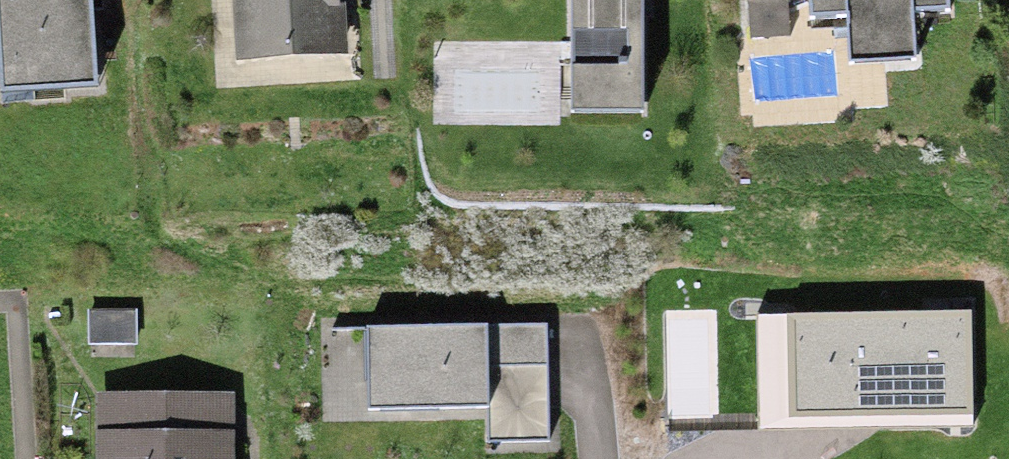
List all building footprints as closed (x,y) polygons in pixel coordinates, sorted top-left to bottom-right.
[(1,91),(96,85),(91,0),(0,0),(0,72),(1,91)] [(344,0),(235,0),(238,61),(347,55),(344,0)] [(572,113),(642,113),(642,0),(572,0),(572,113)] [(813,20),(848,17),(851,64),(916,60),(911,13),(947,10),(947,0),(811,0),(813,20)] [(137,308),(89,308),(89,346),(137,346),(137,308)] [(972,311),(786,314),(788,416),(973,413),(972,311)] [(547,323),(365,327),(367,409),(488,407),(487,365),(547,365),(547,323)] [(488,442),(547,442),(547,365),(487,365),(488,442)] [(99,458),(235,458),(237,393),(100,393),(99,458)]
